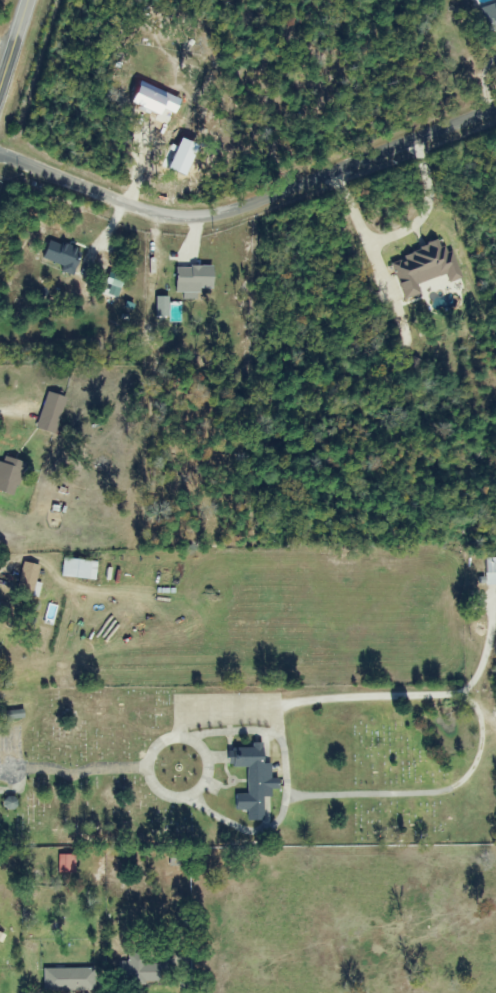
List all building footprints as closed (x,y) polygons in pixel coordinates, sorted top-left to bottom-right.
[(495,31),(495,4),(481,9),(487,33),(495,31)] [(80,253),(48,241),(40,262),(72,274),(80,253)] [(54,436),(65,399),(45,393),(34,431),(54,436)] [(18,495),(18,461),(0,461),(0,495),(18,495)] [(484,586),(495,586),(495,559),(484,559),(484,586)] [(97,563),(62,560),(61,578),(95,581),(97,563)] [(31,599),(39,567),(22,563),(15,595),(31,599)] [(246,768),(246,796),(234,796),(235,812),(246,812),(247,823),(263,823),(262,799),(270,799),(269,765),(260,765),(260,747),(227,748),(228,769),(246,768)] [(57,875),(75,875),(75,857),(57,857),(57,875)] [(142,955),(127,955),(127,962),(116,962),(116,985),(160,985),(160,965),(142,965),(142,955)] [(93,992),(93,967),(43,967),(43,992),(93,992)]
